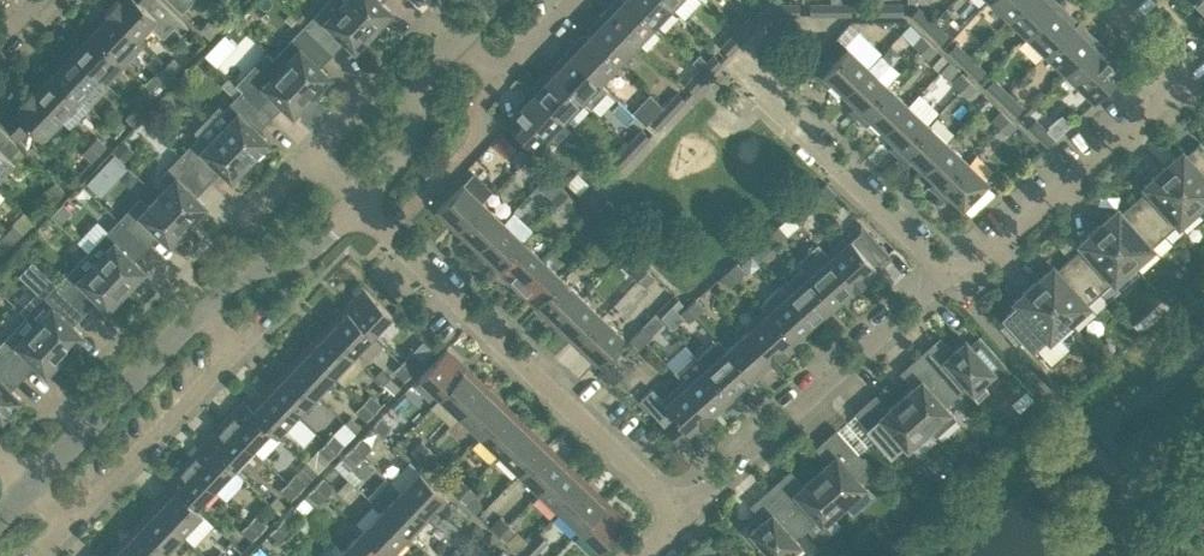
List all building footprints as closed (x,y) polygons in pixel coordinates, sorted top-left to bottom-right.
[(162,0),(122,0),(121,0),(116,0),(108,9),(137,36),(136,37),(139,40),(153,26),(164,37),(174,25),(182,33),(189,25),(162,0)] [(182,11),(193,0),(171,0),(182,11)] [(305,26),(329,49),(342,36),(355,49),(363,41),(365,42),(373,34),(371,32),(373,30),(342,0),(330,0),(326,4),(305,26)] [(386,20),(384,18),(392,10),(382,0),(342,0),(373,30),(376,27),(378,29),(386,20)] [(628,0),(622,0),(617,5),(614,1),(603,12),(636,44),(654,25),(628,0)] [(672,6),(666,0),(628,0),(654,25),(672,6)] [(1025,0),(991,0),(1009,17),(1025,0)] [(1009,17),(1027,35),(1059,2),(1058,0),(1025,0),(1009,17)] [(1046,53),(1074,23),(1066,16),(1070,12),(1059,2),(1027,35),(1046,53)] [(759,14),(779,14),(779,3),(759,3),(759,14)] [(779,14),(800,14),(800,3),(779,3),(779,14)] [(811,14),(831,13),(831,3),(811,3),(811,14)] [(831,13),(852,13),(852,3),(831,3),(831,13)] [(863,13),(883,13),(883,3),(863,3),(863,13)] [(883,13),(904,13),(903,3),(883,3),(883,13)] [(926,28),(933,20),(919,6),(911,14),(926,28)] [(125,64),(143,45),(139,40),(136,37),(137,36),(108,9),(97,20),(100,23),(92,31),(125,64)] [(618,62),(636,44),(603,12),(593,23),(597,26),(589,34),(618,62)] [(744,38),(758,24),(750,16),(736,31),(744,38)] [(210,37),(217,29),(208,20),(201,28),(210,37)] [(941,42),(948,34),(933,20),(926,28),(941,42)] [(1082,31),(1074,23),(1046,53),(1065,71),(1097,37),(1086,27),(1082,31)] [(316,94),(324,85),(322,83),(330,75),(317,62),(329,49),(305,26),(284,48),(292,55),(282,65),(312,94),(314,92),(316,94)] [(125,64),(92,31),(84,40),(80,37),(70,48),(106,83),(107,83),(125,64)] [(730,53),(744,38),(736,31),(722,46),(730,53)] [(618,62),(589,34),(582,42),(578,39),(567,49),(600,81),(618,62)] [(827,57),(828,56),(833,62),(848,46),(837,35),(822,52),(827,57)] [(921,51),(930,41),(923,35),(913,44),(921,51)] [(1094,98),(1114,78),(1104,68),(1112,60),(1104,52),(1108,48),(1097,37),(1065,71),(1094,98)] [(928,58),(937,49),(930,41),(921,51),(928,58)] [(964,64),(971,56),(956,42),(949,50),(964,64)] [(869,66),(848,46),(833,62),(828,56),(827,57),(813,72),(827,86),(832,81),(844,92),(869,66)] [(106,83),(70,48),(59,60),(62,63),(54,71),(80,96),(90,106),(109,86),(107,83),(106,83)] [(591,107),(608,89),(600,81),(567,49),(557,60),(561,64),(553,72),(583,100),(591,107)] [(708,76),(722,61),(714,54),(700,69),(708,76)] [(978,78),(986,70),(971,56),(964,64),(978,78)] [(175,73),(182,66),(173,57),(166,64),(175,73)] [(933,63),(920,78),(927,84),(940,70),(933,63)] [(168,81),(175,73),(166,64),(159,72),(168,81)] [(312,94),(282,65),(272,75),(264,68),(243,91),(268,114),(280,101),(293,114),(301,105),(303,107),(311,98),(310,96),(312,94)] [(859,116),(889,85),(869,66),(844,92),(856,103),(851,108),(859,116)] [(694,91),(708,76),(700,69),(686,83),(694,91)] [(80,96),(54,71),(46,79),(43,76),(32,88),(71,125),(90,106),(80,96)] [(583,100),(553,72),(546,80),(542,76),(531,87),(565,119),(583,100)] [(961,89),(969,80),(962,72),(953,82),(961,89)] [(1001,100),(1008,92),(994,78),(986,86),(1001,100)] [(968,96),(977,87),(969,80),(961,89),(968,96)] [(237,98),(243,91),(236,84),(230,91),(237,98)] [(884,130),(909,104),(889,85),(859,116),(867,124),(872,118),(884,130)] [(537,148),(565,119),(531,87),(521,98),(525,101),(517,110),(525,118),(516,128),(537,148)] [(71,126),(71,125),(32,88),(21,99),(24,102),(16,111),(13,108),(1,120),(20,138),(21,137),(28,144),(38,133),(45,139),(64,119),(71,126)] [(220,104),(207,117),(220,130),(250,159),(252,157),(254,158),(263,150),(261,147),(269,139),(255,127),(268,114),(243,91),(237,98),(225,109),(220,104)] [(672,113),(686,99),(678,91),(664,106),(672,113)] [(1016,114),(1023,106),(1008,92),(1001,100),(1016,114)] [(143,118),(150,110),(141,102),(133,109),(143,118)] [(899,154),(928,122),(909,104),(884,130),(895,141),(890,146),(899,154)] [(658,128),(672,113),(664,106),(650,121),(658,128)] [(136,125),(143,118),(133,109),(126,116),(136,125)] [(1000,127),(1009,117),(1002,110),(993,119),(1000,127)] [(200,136),(182,155),(206,178),(219,166),(231,178),(240,170),(241,171),(250,163),(248,161),(250,159),(220,130),(207,117),(194,130),(200,136)] [(1008,134),(1017,124),(1009,117),(1000,127),(1008,134)] [(1048,144),(1055,137),(1036,118),(1028,126),(1048,144)] [(923,168),(948,141),(928,122),(899,154),(907,161),(911,156),(923,168)] [(16,162),(10,156),(20,146),(0,127),(0,179),(16,162)] [(636,151),(650,136),(643,129),(628,144),(636,151)] [(504,134),(493,144),(507,157),(517,146),(504,134)] [(100,152),(107,145),(97,136),(90,144),(100,152)] [(134,150),(125,141),(116,151),(124,159),(134,150)] [(938,192),(968,160),(948,141),(923,168),(935,179),(930,184),(938,192)] [(1176,156),(1164,167),(1199,206),(1203,202),(1203,146),(1200,141),(1191,150),(1187,145),(1176,156)] [(93,160),(100,152),(90,144),(83,151),(93,160)] [(622,166),(636,151),(628,144),(614,158),(622,166)] [(518,166),(529,154),(521,147),(511,159),(518,166)] [(114,153),(90,178),(103,192),(128,166),(114,153)] [(526,173),(536,162),(529,154),(518,166),(526,173)] [(192,223),(201,214),(199,213),(207,204),(194,191),(206,178),(182,155),(161,177),(168,184),(158,194),(188,223),(191,221),(192,223)] [(964,206),(989,180),(968,160),(938,192),(946,199),(951,194),(964,206)] [(1147,188),(1135,199),(1166,234),(1179,223),(1179,224),(1199,206),(1164,167),(1144,184),(1147,188)] [(454,221),(460,227),(484,202),(483,201),(494,190),(474,171),(436,210),(451,225),(454,221)] [(588,201),(607,181),(599,174),(580,194),(588,201)] [(57,197),(65,189),(55,180),(48,188),(57,197)] [(558,204),(569,192),(561,185),(550,196),(558,204)] [(565,211),(576,200),(569,192),(558,204),(565,211)] [(188,223),(158,194),(148,205),(141,198),(120,220),(144,243),(157,230),(170,243),(178,234),(179,236),(188,228),(186,226),(188,223)] [(609,219),(619,209),(608,199),(598,209),(609,219)] [(1122,203),(1111,214),(1099,224),(1134,264),(1154,246),(1153,245),(1166,234),(1135,199),(1126,208),(1122,203)] [(63,201),(52,213),(61,222),(72,210),(63,201)] [(477,249),(504,221),(484,202),(460,227),(466,232),(463,236),(477,249)] [(800,223),(808,216),(799,206),(791,213),(800,223)] [(132,256),(144,243),(120,220),(99,242),(89,252),(96,259),(127,288),(129,286),(131,287),(139,279),(137,277),(145,269),(132,256)] [(500,265),(524,239),(504,221),(477,249),(491,262),(494,259),(500,265)] [(861,223),(828,253),(827,253),(857,287),(869,276),(866,273),(888,253),(861,223)] [(16,240),(23,233),(14,224),(7,231),(16,240)] [(598,241),(608,230),(601,224),(591,235),(598,241)] [(780,241),(787,234),(779,224),(771,231),(780,241)] [(1083,246),(1070,257),(1101,292),(1114,280),(1115,281),(1134,264),(1099,224),(1079,242),(1083,246)] [(606,249),(616,238),(608,230),(598,241),(606,249)] [(16,240),(7,231),(0,238),(0,239),(9,247),(16,240)] [(772,248),(780,241),(771,231),(763,238),(772,248)] [(516,287),(544,258),(524,239),(500,265),(506,270),(502,274),(516,287)] [(802,266),(810,274),(834,302),(842,294),(845,297),(857,287),(827,253),(828,253),(818,242),(797,261),(801,266),(802,266)] [(79,263),(58,284),(83,308),(95,295),(108,308),(116,299),(118,301),(126,292),(124,290),(127,288),(96,259),(89,252),(79,263)] [(1070,257),(1058,268),(1054,264),(1034,282),(1070,321),(1090,304),(1089,303),(1101,292),(1070,257)] [(540,302),(564,277),(544,258),(516,287),(530,300),(534,297),(540,302)] [(637,279),(648,268),(641,261),(630,272),(637,279)] [(738,278),(746,271),(737,261),(730,268),(738,278)] [(834,302),(810,274),(802,266),(801,266),(781,285),(789,293),(816,323),(828,312),(825,309),(834,302)] [(645,286),(655,275),(648,268),(637,279),(645,286)] [(730,285),(738,278),(730,268),(722,275),(730,285)] [(1191,279),(1195,283),(1203,277),(1199,273),(1191,279)] [(556,325),(583,296),(564,277),(540,302),(545,308),(542,311),(556,325)] [(1049,338),(1050,339),(1070,321),(1034,282),(1015,299),(1018,303),(1005,315),(1036,350),(1049,338)] [(35,324),(65,352),(67,350),(69,352),(77,343),(76,342),(84,333),(71,321),(83,308),(58,284),(37,306),(27,317),(35,324)] [(789,293),(781,285),(760,303),(765,308),(766,307),(769,310),(768,311),(792,338),(801,331),(804,334),(816,323),(789,293)] [(392,313),(364,286),(350,301),(353,304),(349,309),(345,306),(344,307),(373,334),(392,313)] [(579,340),(603,315),(583,296),(556,325),(570,338),(573,335),(579,340)] [(697,314),(705,307),(696,298),(688,305),(697,314)] [(690,321),(697,314),(688,305),(681,311),(690,321)] [(354,354),(373,334),(344,307),(331,321),(334,324),(329,330),(354,354)] [(792,338),(768,311),(769,310),(766,307),(765,308),(744,327),(747,330),(748,330),(775,360),(786,349),(784,346),(792,338)] [(597,363),(624,335),(603,315),(579,340),(585,346),(582,349),(597,363)] [(0,346),(0,352),(21,373),(33,360),(46,372),(54,364),(56,366),(65,357),(63,355),(65,352),(35,324),(27,317),(17,327),(0,346)] [(647,340),(654,333),(645,324),(637,331),(647,340)] [(354,354),(329,330),(323,336),(320,332),(306,346),(335,374),(354,354)] [(763,370),(775,360),(748,330),(747,330),(727,348),(754,378),(755,377),(752,374),(760,367),(763,370)] [(640,348),(647,340),(637,331),(630,339),(640,348)] [(1011,369),(980,334),(970,343),(966,339),(949,354),(937,340),(921,354),(957,394),(968,384),(972,389),(994,370),(1001,378),(1011,369)] [(718,338),(698,356),(706,366),(707,366),(731,393),(739,385),(742,389),(754,378),(727,348),(718,338)] [(316,394),(335,374),(306,346),(293,360),(296,364),(291,370),(316,394)] [(441,396),(464,371),(459,365),(462,362),(447,347),(420,376),(441,396)] [(16,408),(14,406),(22,398),(9,385),(21,373),(0,352),(0,415),(3,418),(5,415),(7,417),(16,408)] [(698,356),(694,352),(675,369),(685,380),(687,383),(686,384),(713,414),(725,404),(722,401),(731,393),(707,366),(706,366),(698,356)] [(929,428),(950,409),(945,404),(957,394),(921,354),(906,368),(918,382),(901,397),(929,428)] [(413,373),(420,365),(409,355),(401,363),(413,373)] [(1105,365),(1097,356),(1091,361),(1091,368),(1096,373),(1105,365)] [(395,369),(406,380),(413,373),(401,363),(395,369)] [(613,363),(604,372),(610,379),(620,370),(613,363)] [(316,394),(291,370),(285,375),(282,372),(268,386),(297,413),(316,394)] [(470,376),(464,371),(441,396),(460,415),(488,386),(474,373),(470,376)] [(383,382),(393,393),(400,386),(390,375),(383,382)] [(693,433),(690,430),(699,422),(701,425),(713,414),(686,384),(687,383),(685,380),(663,399),(652,388),(641,399),(681,443),(693,433)] [(297,413),(268,386),(255,400),(259,403),(254,408),(248,402),(247,404),(272,428),(271,428),(277,434),(297,413)] [(480,434),(504,409),(498,403),(502,399),(488,386),(460,415),(480,434)] [(374,411),(382,403),(371,393),(364,401),(374,411)] [(929,428),(901,397),(885,411),(873,398),(856,412),(891,452),(903,441),(908,447),(929,428)] [(366,420),(374,411),(364,401),(356,410),(366,420)] [(272,428),(247,404),(241,409),(238,406),(224,420),(253,447),(271,428),(272,428)] [(510,414),(504,409),(480,434),(500,453),(527,424),(513,411),(510,414)] [(386,410),(381,415),(391,426),(396,421),(386,410)] [(383,434),(391,426),(381,415),(373,423),(383,434)] [(234,467),(253,447),(224,420),(211,434),(215,437),(209,443),(234,467)] [(520,472),(544,447),(538,441),(542,438),(527,424),(500,453),(520,472)] [(977,436),(984,443),(991,436),(984,429),(977,436)] [(866,486),(865,485),(860,479),(872,469),(837,430),(821,444),(833,458),(816,472),(844,504),(853,514),(875,494),(867,486),(866,486)] [(333,434),(326,441),(336,451),(343,444),(333,434)] [(364,455),(372,447),(361,436),(353,444),(364,455)] [(419,458),(429,447),(421,439),(411,450),(419,458)] [(328,460),(336,451),(326,441),(318,450),(328,460)] [(234,467),(209,443),(203,450),(199,446),(186,460),(215,487),(234,467)] [(356,463),(364,455),(353,444),(345,453),(356,463)] [(426,465),(436,454),(429,447),(419,458),(426,465)] [(550,452),(544,447),(520,472),(540,491),(567,462),(554,449),(550,452)] [(351,467),(341,457),(334,464),(345,474),(351,467)] [(202,513),(203,512),(197,506),(215,487),(186,460),(173,474),(176,477),(171,483),(202,513)] [(560,510),(584,485),(578,479),(581,476),(567,462),(540,491),(560,510)] [(435,511),(449,496),(420,469),(401,490),(426,514),(431,508),(435,511)] [(298,491),(306,482),(296,472),(287,480),(298,491)] [(844,504),(816,472),(799,487),(787,474),(772,487),(807,527),(820,541),(830,532),(831,529),(824,522),(844,504)] [(326,495),(334,487),(323,476),(315,484),(326,495)] [(459,496),(470,485),(461,477),(451,488),(459,496)] [(290,499),(298,491),(287,480),(280,488),(290,499)] [(202,513),(171,483),(170,484),(176,490),(171,495),(168,491),(154,505),(183,533),(202,513)] [(318,503),(326,495),(315,484),(308,492),(318,503)] [(467,503),(477,492),(470,485),(459,496),(467,503)] [(590,490),(584,485),(560,510),(580,529),(607,500),(593,487),(590,490)] [(801,542),(796,537),(807,527),(772,487),(755,502),(767,516),(751,530),(774,555),(785,555),(801,542)] [(410,537),(423,523),(420,520),(426,514),(401,490),(382,510),(410,537)] [(279,512),(286,506),(276,496),(269,503),(279,512)] [(610,509),(605,505),(608,501),(607,500),(580,529),(601,548),(628,520),(613,506),(610,509)] [(164,553),(183,533),(154,505),(141,519),(145,523),(139,529),(164,553)] [(397,551),(410,537),(382,510),(363,529),(388,553),(393,548),(397,551)] [(260,530),(268,523),(258,513),(250,521),(260,530)] [(289,535),(296,527),(285,516),(277,524),(289,535)] [(499,534),(509,523),(502,516),(491,527),(499,534)] [(252,539),(260,530),(250,521),(242,529),(252,539)] [(506,541),(517,530),(509,523),(499,534),(506,541)] [(281,543),(289,535),(277,524),(270,532),(281,543)] [(139,529),(133,534),(130,531),(116,545),(128,555),(161,555),(164,553),(139,529)] [(388,553),(363,529),(344,549),(351,555),(385,555),(388,553)] [(548,540),(539,531),(519,553),(522,555),(533,555),(548,540)] [(1180,539),(1172,538),(1172,550),(1179,550),(1180,539)] [(116,545),(106,555),(128,555),(116,545)]
